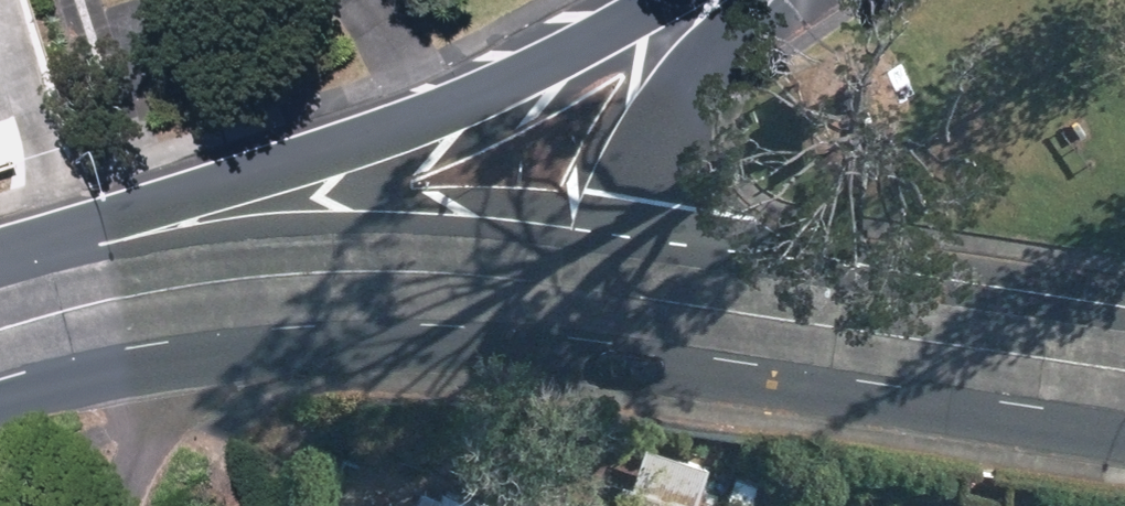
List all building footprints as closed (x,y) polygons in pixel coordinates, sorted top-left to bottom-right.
[(428,490),(422,505),(467,505),(428,490)]
